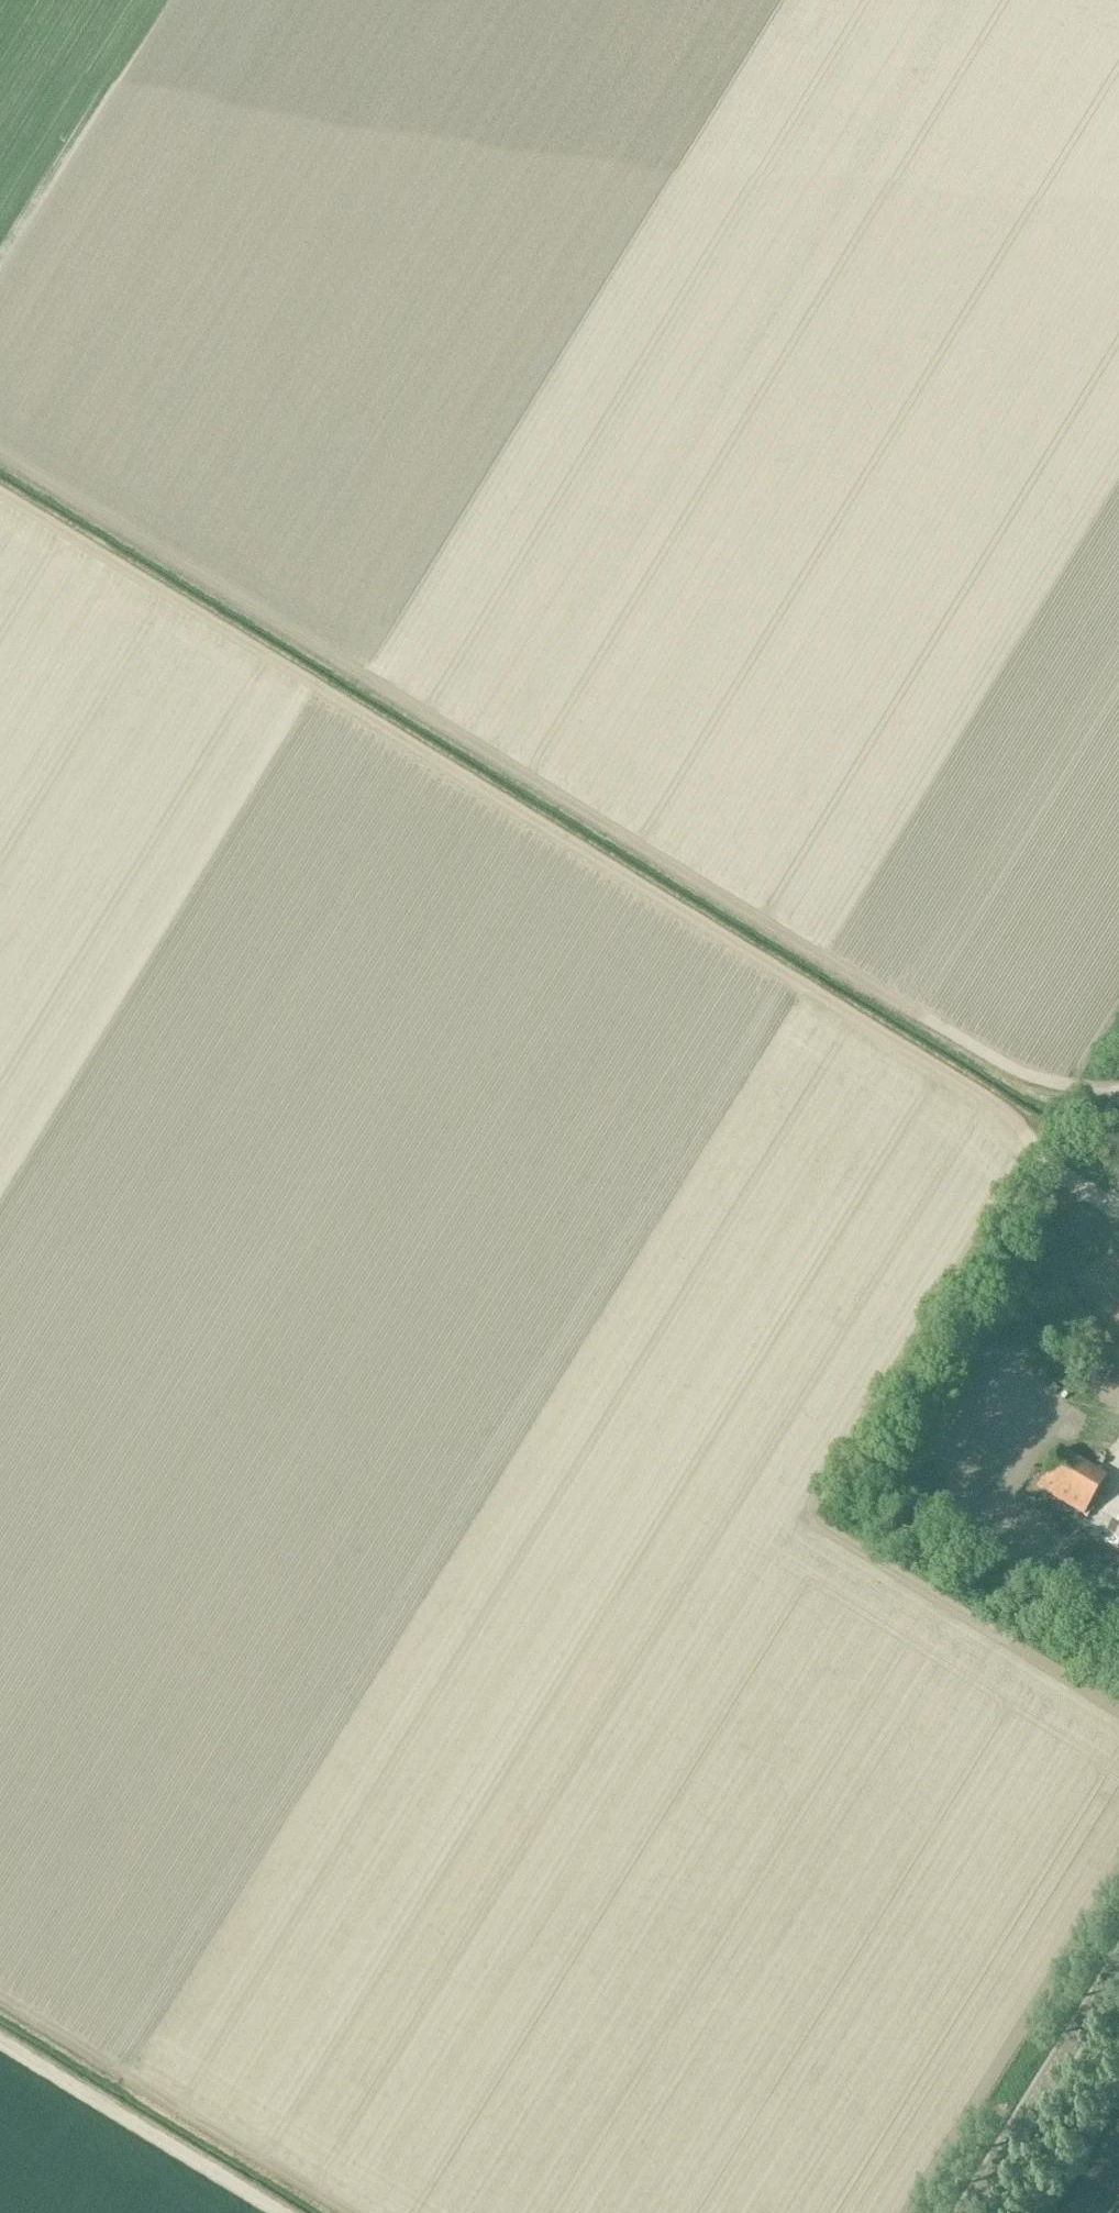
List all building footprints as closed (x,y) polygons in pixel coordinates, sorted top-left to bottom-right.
[(1083,1518),(1107,1478),(1060,1450),(1036,1490),(1083,1518)]
